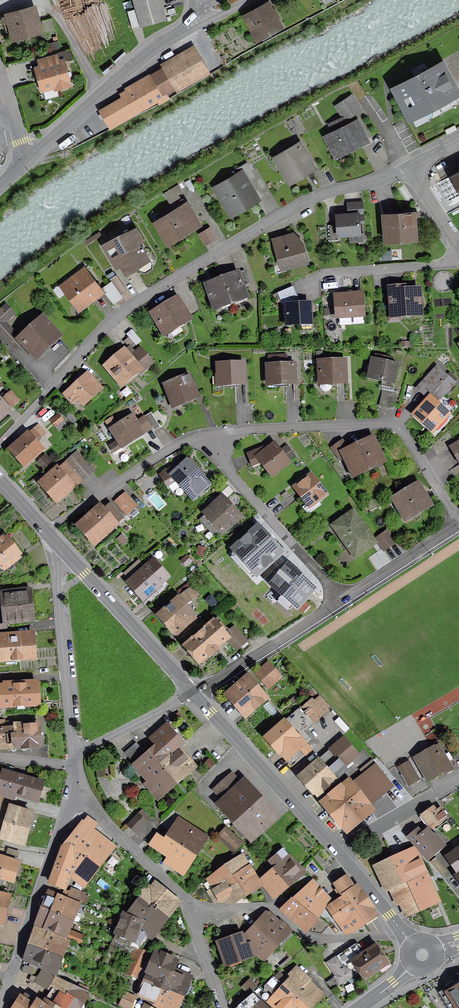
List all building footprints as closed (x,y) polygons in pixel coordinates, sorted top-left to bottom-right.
[(142,25),(165,19),(159,0),(135,0),(142,25)] [(12,40),(44,31),(37,3),(4,11),(5,15),(2,16),(4,22),(7,21),(12,40)] [(277,30),(275,27),(278,26),(267,6),(248,17),(258,36),(260,35),(262,38),(277,30)] [(127,11),(132,28),(139,26),(134,9),(127,11)] [(204,69),(194,52),(154,75),(164,93),(204,69)] [(55,85),(56,88),(69,84),(63,61),(37,68),(42,89),(55,85)] [(445,96),(456,90),(442,64),(395,88),(416,126),(431,118),(433,113),(427,111),(428,108),(439,102),(443,103),(445,96)] [(164,96),(166,95),(164,93),(154,75),(128,90),(131,95),(102,111),(111,127),(159,99),(160,102),(165,99),(164,96)] [(358,110),(350,97),(338,105),(343,114),(348,110),(351,114),(358,110)] [(325,135),(336,156),(367,140),(357,121),(346,126),(342,118),(330,124),(333,131),(325,135)] [(277,159),(290,180),(312,167),(295,139),(286,145),(290,151),(277,159)] [(233,212),(255,199),(248,188),(251,186),(248,180),(255,176),(247,163),(237,169),(239,174),(218,186),(222,194),(220,195),(224,202),(226,201),(233,212)] [(179,185),(165,192),(168,198),(182,191),(179,185)] [(158,223),(169,241),(196,224),(182,200),(161,213),(164,218),(158,223)] [(360,233),(359,222),(364,222),(363,203),(347,204),(348,214),(336,215),(337,225),(328,226),(329,241),(339,240),(338,235),(360,233)] [(384,215),(386,241),(416,238),(414,212),(384,215)] [(199,234),(204,243),(215,237),(210,227),(199,234)] [(150,268),(151,265),(142,250),(144,249),(142,247),(141,248),(137,242),(142,240),(135,228),(121,237),(119,234),(105,243),(104,245),(117,266),(121,264),(126,272),(139,264),(142,270),(145,271),(150,268)] [(283,259),(285,267),(307,261),(302,244),(298,245),(296,244),(293,235),(274,240),(279,260),(283,259)] [(245,296),(246,299),(247,298),(243,286),(250,284),(245,270),(238,274),(206,285),(215,310),(216,310),(215,307),(245,296)] [(64,286),(79,307),(100,291),(84,271),(64,286)] [(116,275),(110,280),(111,282),(118,292),(124,288),(116,275)] [(112,300),(120,295),(118,292),(111,282),(103,288),(112,300)] [(283,306),(285,306),(298,305),(298,300),(293,287),(278,294),(283,306)] [(390,288),(392,317),(421,315),(419,290),(405,291),(404,287),(390,288)] [(335,296),(337,318),(364,316),(362,294),(353,294),(352,291),(348,292),(344,292),(344,295),(335,296)] [(154,314),(165,333),(188,319),(177,300),(154,314)] [(287,325),(312,324),(310,304),(298,305),(285,306),(287,325)] [(12,343),(18,338),(4,322),(13,314),(6,306),(0,312),(0,330),(12,343)] [(43,319),(20,340),(36,358),(59,337),(43,319)] [(134,344),(136,346),(141,341),(132,330),(126,334),(129,337),(124,341),(130,347),(134,344)] [(122,383),(138,369),(141,373),(151,365),(144,357),(146,356),(140,348),(134,353),(135,354),(132,356),(127,351),(108,367),(122,383)] [(372,359),(367,378),(394,384),(399,365),(372,359)] [(217,365),(217,385),(245,384),(244,363),(233,364),(233,360),(226,361),(226,364),(217,365)] [(267,366),(268,385),(295,383),(294,365),(279,365),(279,360),(269,361),(269,366),(267,366)] [(319,362),(320,382),(346,381),(345,361),(319,362)] [(432,431),(447,414),(436,404),(454,384),(436,367),(417,388),(426,396),(417,405),(421,409),(415,415),(432,431)] [(78,400),(83,406),(102,388),(88,373),(64,395),(73,405),(78,400)] [(165,385),(173,406),(197,397),(188,376),(165,385)] [(383,389),(380,404),(394,407),(398,392),(383,389)] [(4,398),(12,406),(18,401),(10,393),(4,398)] [(160,427),(151,413),(144,417),(151,427),(154,431),(160,427)] [(110,446),(113,452),(151,427),(144,417),(136,422),(132,416),(117,426),(112,418),(106,422),(118,441),(110,446)] [(12,448),(26,464),(41,451),(34,442),(46,434),(38,425),(12,448)] [(343,441),(332,449),(340,459),(346,455),(355,473),(381,461),(372,441),(350,451),(343,441)] [(450,447),(458,462),(458,442),(450,447)] [(261,462),(272,475),(295,456),(287,446),(280,451),(274,445),(266,451),(263,448),(248,454),(252,466),(261,462)] [(65,491),(67,494),(82,480),(74,471),(84,462),(77,454),(43,483),(56,499),(65,491)] [(180,484),(193,498),(208,485),(196,471),(199,469),(190,459),(177,471),(173,466),(160,475),(170,490),(180,484)] [(295,488),(310,507),(326,494),(311,475),(295,488)] [(396,500),(407,517),(428,504),(417,487),(396,500)] [(115,501),(127,515),(136,507),(125,493),(115,501)] [(208,513),(223,530),(238,517),(222,500),(208,513)] [(105,537),(115,528),(114,527),(123,519),(110,504),(102,512),(100,509),(81,526),(95,542),(103,534),(105,537)] [(334,526),(355,556),(375,542),(353,512),(334,526)] [(396,542),(388,530),(381,534),(390,547),(396,542)] [(375,539),(384,551),(390,547),(381,534),(375,539)] [(14,567),(9,562),(18,555),(7,539),(0,544),(0,569),(2,567),(7,573),(14,567)] [(238,548),(211,572),(234,597),(261,572),(238,548)] [(130,582),(144,597),(166,577),(154,562),(130,582)] [(278,588),(298,606),(313,589),(288,567),(279,577),(284,581),(278,588)] [(178,591),(186,603),(196,596),(187,585),(178,591)] [(4,595),(7,622),(31,619),(28,592),(4,595)] [(159,615),(177,635),(195,619),(177,599),(159,615)] [(202,664),(218,650),(216,648),(227,638),(213,622),(186,645),(202,664)] [(248,645),(233,628),(225,635),(240,653),(248,645)] [(0,659),(34,657),(32,632),(11,634),(0,634),(0,654),(0,659)] [(259,675),(267,684),(278,675),(270,666),(259,675)] [(230,695),(248,715),(267,699),(249,679),(230,695)] [(37,704),(35,680),(5,682),(5,687),(0,688),(0,706),(37,704)] [(305,743),(311,739),(306,734),(310,730),(308,727),(330,709),(319,697),(314,702),(312,700),(302,708),(301,707),(266,737),(292,766),(311,750),(305,743)] [(40,747),(38,722),(26,723),(27,726),(4,727),(3,721),(0,721),(0,750),(40,747)] [(169,755),(179,747),(181,744),(165,726),(151,739),(158,747),(150,753),(159,764),(169,755)] [(335,781),(332,777),(357,754),(344,738),(301,776),(318,796),(335,781)] [(149,785),(157,795),(174,781),(159,764),(150,753),(146,749),(143,751),(136,743),(125,753),(152,782),(149,785)] [(414,759),(426,781),(451,766),(439,746),(435,748),(434,747),(414,759)] [(185,752),(184,752),(179,747),(169,755),(159,764),(174,781),(192,766),(191,765),(194,763),(185,752)] [(366,777),(377,768),(371,760),(360,769),(366,777)] [(401,775),(407,786),(418,780),(408,762),(400,767),(404,773),(401,775)] [(369,781),(390,806),(402,796),(381,771),(369,781)] [(0,782),(0,796),(8,798),(10,794),(25,798),(25,796),(36,799),(41,783),(3,772),(0,782)] [(222,804),(252,837),(274,817),(244,784),(242,785),(232,774),(215,790),(225,801),(222,804)] [(343,824),(347,830),(371,811),(349,783),(324,803),(342,825),(343,824)] [(12,799),(8,798),(0,796),(0,838),(23,845),(32,813),(10,806),(12,799)] [(431,826),(436,829),(448,820),(439,808),(434,812),(432,808),(423,815),(431,826)] [(138,815),(129,824),(137,832),(145,823),(138,815)] [(96,823),(88,817),(68,843),(97,865),(111,847),(90,830),(96,823)] [(185,834),(175,827),(167,839),(194,854),(205,837),(190,827),(185,834)] [(220,835),(236,849),(242,843),(226,829),(220,835)] [(442,845),(435,836),(431,835),(427,830),(422,834),(418,829),(409,838),(426,858),(442,845)] [(165,860),(183,872),(194,854),(167,839),(159,834),(151,844),(169,856),(165,860)] [(78,877),(84,882),(97,865),(68,843),(61,852),(50,881),(63,887),(68,873),(76,879),(78,877)] [(263,884),(273,896),(304,870),(282,847),(270,858),(272,860),(266,865),(272,872),(263,879),(265,882),(263,884)] [(415,848),(394,857),(394,858),(418,908),(436,899),(419,862),(426,859),(415,848)] [(458,872),(458,848),(448,856),(458,872)] [(223,862),(228,867),(241,859),(235,852),(223,862)] [(12,880),(18,861),(0,855),(0,877),(12,880)] [(242,858),(241,859),(228,867),(245,894),(259,885),(242,858)] [(405,905),(408,912),(418,908),(394,858),(376,867),(386,889),(390,887),(395,898),(396,897),(399,903),(400,902),(402,906),(405,905)] [(431,863),(441,875),(446,871),(436,859),(431,863)] [(226,898),(229,903),(245,894),(228,867),(209,880),(216,889),(210,893),(217,904),(226,898)] [(297,882),(302,888),(312,878),(306,873),(297,882)] [(354,907),(364,921),(375,913),(357,887),(354,889),(346,877),(336,884),(339,888),(344,897),(351,909),(354,907)] [(330,898),(315,882),(297,898),(317,915),(330,898)] [(147,887),(139,897),(141,898),(166,916),(177,901),(155,884),(150,889),(147,887)] [(50,890),(43,908),(71,920),(78,902),(50,890)] [(2,924),(9,893),(0,891),(0,924),(2,924)] [(72,892),(70,899),(84,904),(87,898),(72,892)] [(329,907),(346,933),(364,921),(354,907),(351,909),(344,897),(329,907)] [(138,927),(150,937),(166,916),(141,898),(128,915),(136,920),(138,927)] [(291,918),(304,929),(317,915),(297,898),(293,901),(292,900),(283,908),(293,916),(291,918)] [(36,925),(64,937),(71,920),(43,908),(36,925)] [(141,948),(150,937),(138,927),(136,920),(128,915),(124,914),(114,939),(129,945),(141,948)] [(289,930),(271,914),(267,914),(263,917),(262,916),(256,921),(258,923),(255,926),(263,933),(264,931),(277,943),(289,930)] [(68,940),(35,926),(29,944),(61,957),(68,940)] [(255,951),(263,958),(277,943),(264,931),(263,933),(255,926),(250,931),(240,936),(242,940),(248,946),(251,955),(255,951)] [(71,932),(68,939),(80,944),(83,937),(71,932)] [(220,943),(227,963),(251,955),(248,946),(242,940),(240,936),(239,933),(232,936),(233,939),(220,943)] [(23,960),(54,975),(61,957),(29,944),(23,960)] [(340,983),(360,970),(365,978),(387,963),(375,946),(364,953),(359,945),(355,945),(328,963),(337,976),(336,977),(340,983)] [(128,953),(120,971),(138,979),(147,958),(149,954),(137,949),(136,949),(133,955),(128,953)] [(157,953),(153,961),(147,958),(138,979),(144,982),(179,998),(189,976),(174,970),(177,961),(157,953)] [(289,972),(296,962),(288,957),(281,967),(289,972)] [(321,992),(295,968),(281,983),(309,1006),(321,992)] [(42,970),(35,982),(47,989),(54,976),(42,970)] [(55,976),(54,976),(47,989),(53,992),(49,998),(63,1007),(78,1007),(86,994),(87,991),(55,976)] [(309,1006),(281,983),(273,976),(264,986),(272,993),(275,990),(278,993),(269,1003),(274,1007),(307,1007),(309,1006)] [(440,992),(449,1007),(458,1007),(458,980),(440,992)] [(251,981),(243,988),(249,993),(256,986),(251,981)] [(166,1007),(175,1007),(179,998),(144,982),(140,994),(162,1003),(161,1006),(166,1007)] [(253,993),(236,1007),(268,1007),(253,993)] [(120,1005),(126,1007),(131,1007),(132,1004),(123,999),(120,1005)]
